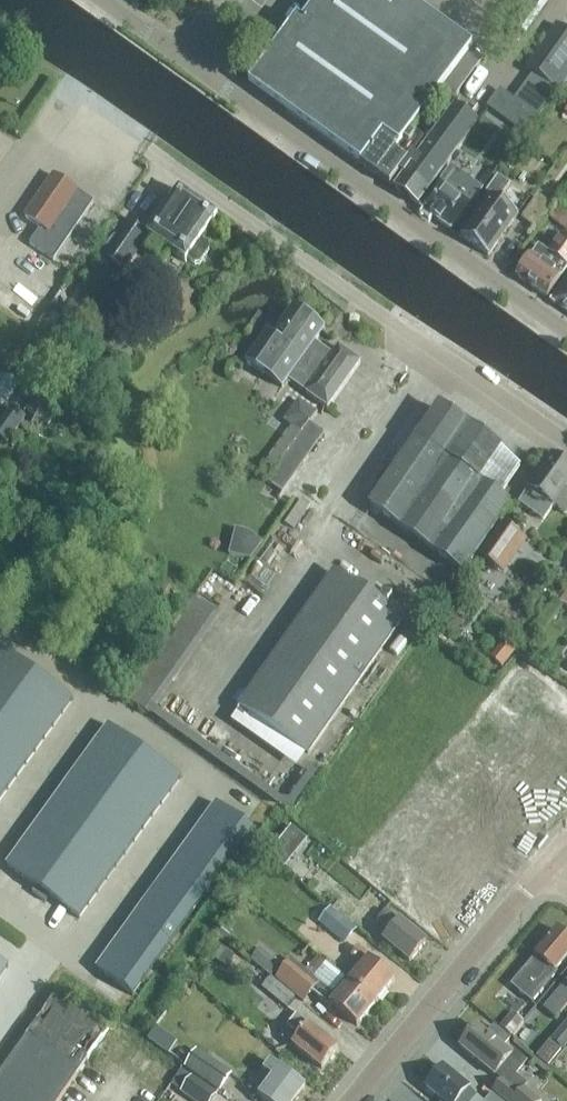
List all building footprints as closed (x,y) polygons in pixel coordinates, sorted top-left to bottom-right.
[(470,52),(472,48),(406,0),(318,0),(301,23),(296,19),(252,80),(288,107),(285,112),(360,166),(380,133),(398,146),(409,132),(425,110),(426,111),(443,88),(470,52)] [(566,67),(566,33),(557,26),(525,70),(552,88),(566,67)] [(470,52),(443,88),(455,97),(481,60),(470,52)] [(511,126),(524,108),(499,89),(486,107),(511,126)] [(417,207),(478,124),(455,107),(394,190),(417,207)] [(380,133),(360,166),(389,187),(422,142),(409,132),(398,146),(380,133)] [(53,261),(93,204),(53,176),(24,218),(40,229),(29,245),(53,261)] [(488,257),(518,216),(498,202),(510,186),(497,177),(485,194),(489,197),(460,238),(488,257)] [(451,232),(471,205),(440,183),(420,209),(451,232)] [(201,265),(210,249),(209,244),(201,239),(217,217),(179,191),(148,236),(154,240),(146,252),(161,263),(169,251),(185,262),(186,261),(195,266),(201,265)] [(539,192),(523,215),(538,225),(553,201),(539,192)] [(549,218),(566,232),(566,194),(549,218)] [(125,272),(149,237),(129,223),(105,259),(125,272)] [(562,235),(548,254),(538,247),(516,278),(546,299),(566,269),(566,238),(562,235)] [(551,302),(566,313),(566,280),(551,302)] [(314,344),(324,330),(293,308),(280,327),(272,338),(265,334),(245,363),(281,389),(289,377),(308,390),(305,394),(327,410),(360,364),(338,348),(332,357),(314,344)] [(36,399),(27,412),(35,417),(33,419),(47,428),(59,410),(45,401),(43,404),(36,399)] [(0,423),(0,439),(6,443),(25,416),(12,406),(0,423)] [(437,409),(370,506),(462,573),(509,506),(498,498),(520,466),(437,409)] [(283,493),(325,433),(309,423),(301,434),(267,482),(283,493)] [(566,513),(566,493),(564,491),(566,487),(566,477),(566,476),(566,469),(552,458),(519,505),(543,522),(553,507),(565,516),(566,513)] [(503,575),(527,541),(503,524),(479,558),(503,575)] [(235,530),(228,556),(250,561),(263,544),(248,533),(235,530)] [(307,755),(400,623),(333,576),(239,707),(307,755)] [(558,603),(566,610),(566,590),(558,603)] [(189,595),(128,699),(152,713),(213,608),(189,595)] [(515,653),(501,643),(488,659),(502,669),(515,653)] [(71,701),(0,650),(0,800),(71,701)] [(516,675),(508,685),(514,691),(523,681),(516,675)] [(508,685),(499,696),(506,701),(514,691),(508,685)] [(555,725),(566,734),(566,710),(555,725)] [(485,712),(477,722),(484,728),(492,718),(485,712)] [(477,722),(468,733),(475,738),(484,728),(477,722)] [(108,727),(6,868),(35,889),(32,894),(45,903),(48,898),(78,920),(179,779),(108,727)] [(524,762),(508,781),(539,806),(555,787),(524,762)] [(416,796),(408,806),(415,812),(423,801),(416,796)] [(216,806),(96,971),(132,997),(251,831),(216,806)] [(408,806),(399,816),(406,822),(415,812),(408,806)] [(291,827),(279,842),(294,854),(306,839),(291,827)] [(386,833),(377,843),(384,849),(392,838),(386,833)] [(377,843),(369,853),(375,859),(384,849),(377,843)] [(356,930),(330,909),(318,924),(344,945),(356,930)] [(398,924),(384,913),(380,918),(378,917),(375,920),(391,933),(383,942),(409,963),(425,944),(399,923),(398,924)] [(234,935),(224,927),(217,936),(227,944),(234,935)] [(510,987),(532,1005),(557,974),(555,972),(566,958),(566,940),(557,932),(535,958),(510,987)] [(272,973),(281,962),(262,946),(253,957),(272,973)] [(234,958),(222,948),(213,959),(225,969),(234,958)] [(349,983),(375,1005),(394,982),(371,963),(373,961),(357,948),(350,957),(362,967),(349,983)] [(275,980),(296,997),(305,1004),(321,984),(291,960),(275,980)] [(296,997),(275,980),(271,977),(262,988),(287,1009),(296,997)] [(356,1028),(375,1005),(349,983),(336,1000),(324,989),(316,999),(331,1012),(333,1009),(356,1028)] [(543,1009),(550,1015),(556,1020),(566,1007),(566,984),(565,983),(543,1009)] [(94,1052),(110,1030),(60,994),(0,1078),(0,1100),(60,1100),(94,1052)] [(511,1037),(523,1023),(512,1013),(500,1028),(511,1037)] [(321,1070),(337,1050),(297,1017),(288,1027),(300,1037),(292,1046),(321,1070)] [(552,1041),(563,1049),(566,1045),(566,1023),(552,1041)] [(487,1037),(477,1028),(460,1048),(494,1077),(502,1067),(514,1077),(526,1063),(513,1053),(511,1056),(502,1049),(508,1041),(493,1029),(487,1037)] [(232,1075),(196,1051),(183,1069),(219,1094),(232,1075)] [(305,1089),(271,1064),(261,1078),(270,1084),(259,1099),(261,1100),(296,1100),(305,1089)] [(478,1100),(479,1099),(443,1069),(425,1090),(439,1100),(479,1100),(478,1100)] [(218,1095),(192,1078),(180,1094),(190,1100),(214,1100),(218,1095)] [(492,1092),(503,1100),(540,1100),(525,1089),(518,1097),(500,1082),(492,1092)]
